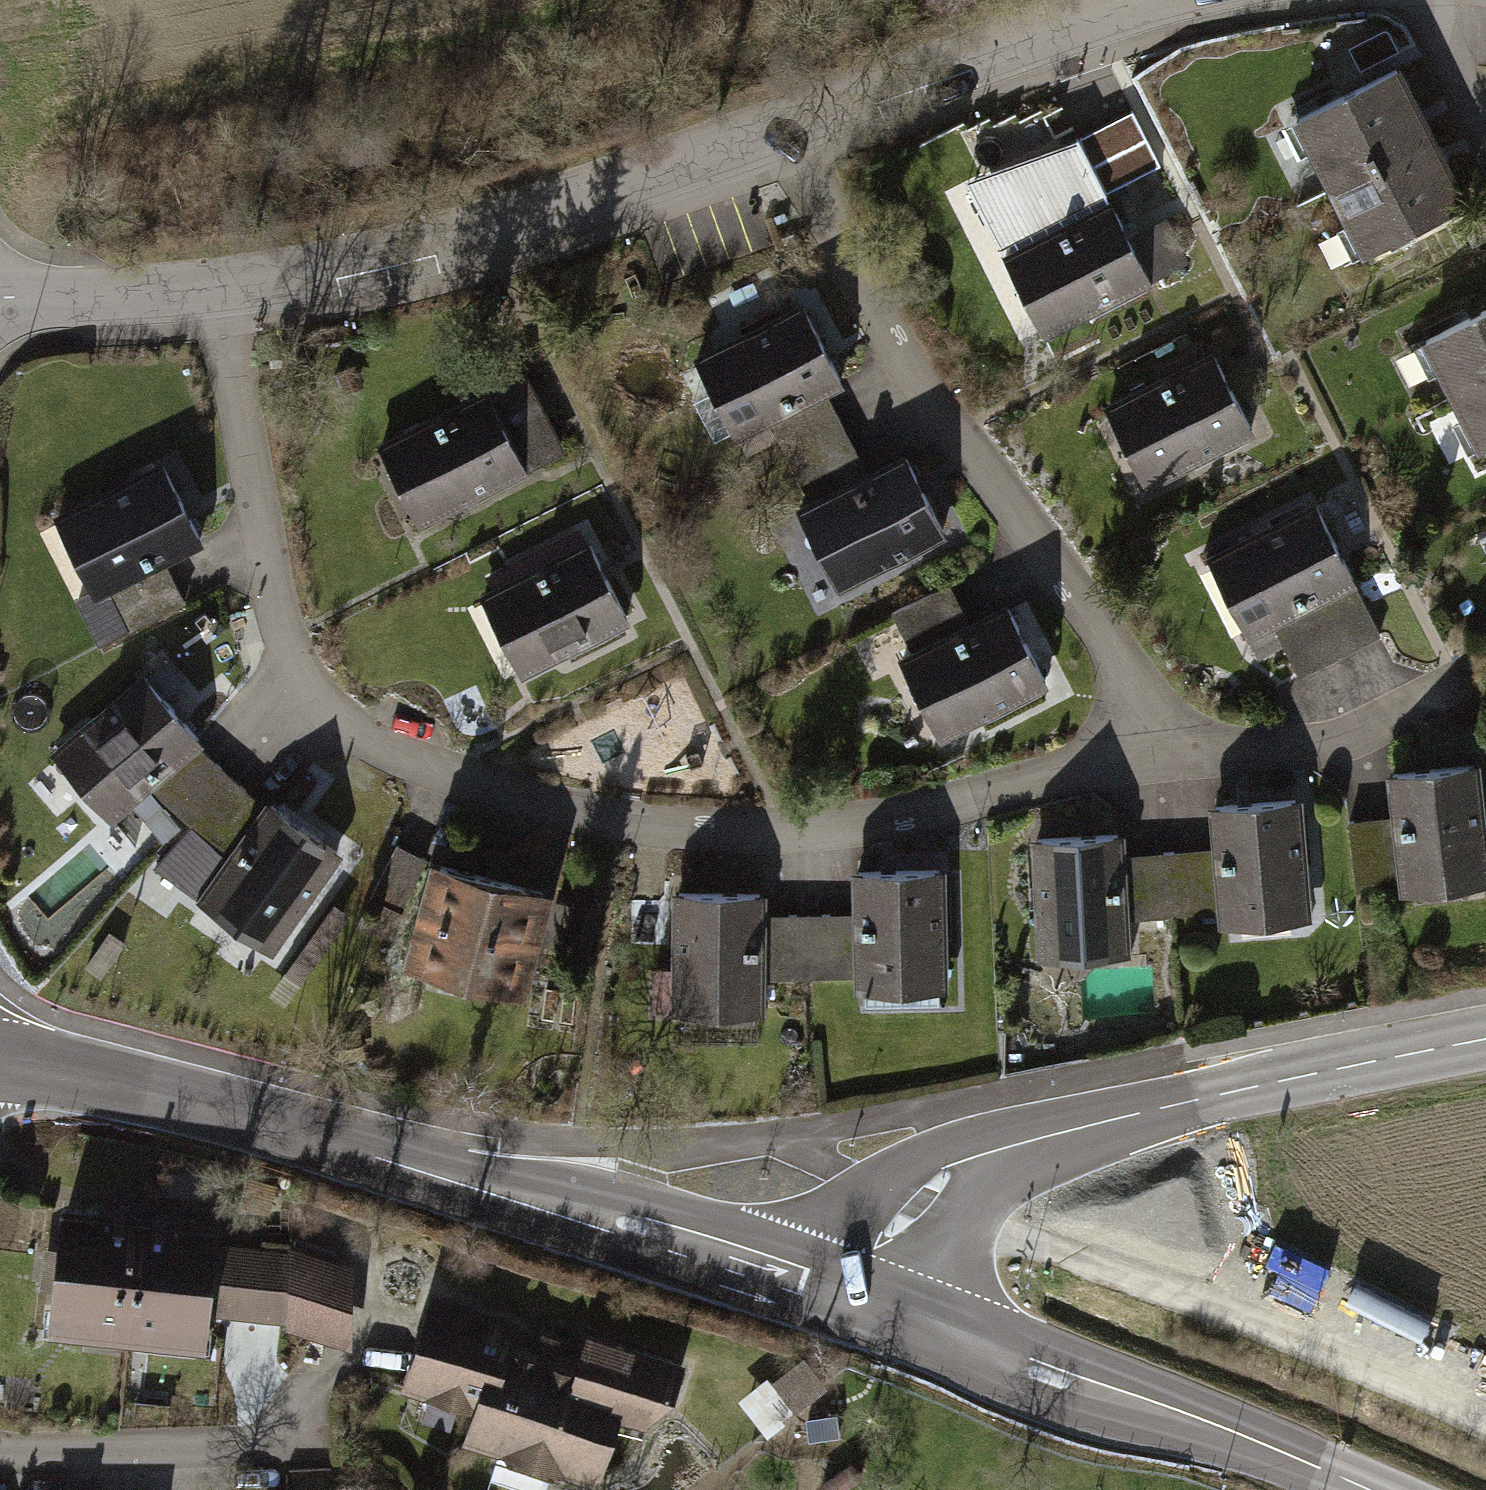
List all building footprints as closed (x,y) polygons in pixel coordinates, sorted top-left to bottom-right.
[(1333,180),(1441,127),(1409,62),(1301,115),(1333,180)] [(978,129),(991,168),(1070,142),(1058,104),(978,129)] [(1441,127),(1333,180),(1368,252),(1476,198),(1441,127)] [(1049,335),(1155,290),(1099,161),(994,206),(1049,335)] [(852,383),(805,299),(708,352),(754,436),(776,425),(831,394),(852,383)] [(1485,377),(1485,311),(1433,340),(1461,390),(1485,377)] [(1259,433),(1221,355),(1118,405),(1157,483),(1259,433)] [(573,447),(530,365),(388,440),(431,521),(573,447)] [(1461,390),(1485,438),(1485,377),(1461,390)] [(817,498),(872,468),(831,394),(776,425),(817,498)] [(952,532),(906,449),(872,468),(817,498),(806,504),(852,587),(952,532)] [(211,542),(167,459),(62,514),(127,638),(191,604),(170,564),(211,542)] [(1391,637),(1322,502),(1221,553),(1272,653),(1290,644),(1309,679),(1391,637)] [(639,616),(592,532),(486,590),(532,674),(639,616)] [(1060,683),(1015,604),(976,627),(954,589),(902,619),(921,651),(907,659),(956,743),(1060,683)] [(210,743),(148,675),(60,755),(122,823),(157,791),(201,751),(210,743)] [(203,905),(270,808),(201,751),(157,791),(196,824),(159,874),(203,905)] [(1396,771),(1401,817),(1359,822),(1365,883),(1418,877),(1420,889),(1485,882),(1485,762),(1396,771)] [(1326,912),(1316,796),(1219,804),(1222,842),(1228,921),(1326,912)] [(358,853),(277,798),(270,808),(203,905),(284,961),(358,853)] [(1133,849),(1132,833),(1039,840),(1048,950),(1141,943),(1140,928),(1133,849)] [(1222,842),(1133,849),(1140,928),(1228,921),(1222,842)] [(542,988),(565,889),(440,859),(416,958),(542,988)] [(959,987),(957,871),(864,872),(864,913),(865,974),(866,989),(959,987)] [(775,914),(775,892),(682,894),(684,1013),(777,1012),(776,976),(775,914)] [(864,913),(775,914),(776,976),(865,974),(864,913)] [(135,1338),(147,1207),(71,1200),(59,1331),(135,1338)] [(147,1207),(135,1338),(217,1346),(220,1315),(227,1245),(229,1214),(147,1207)] [(294,1244),(227,1245),(220,1315),(294,1324),(362,1341),(359,1263),(294,1244)] [(491,1411),(514,1338),(523,1311),(445,1286),(412,1386),(491,1411)] [(514,1338),(491,1411),(481,1442),(609,1483),(629,1422),(668,1435),(692,1359),(594,1328),(590,1341),(554,1329),(548,1349),(514,1338)]
